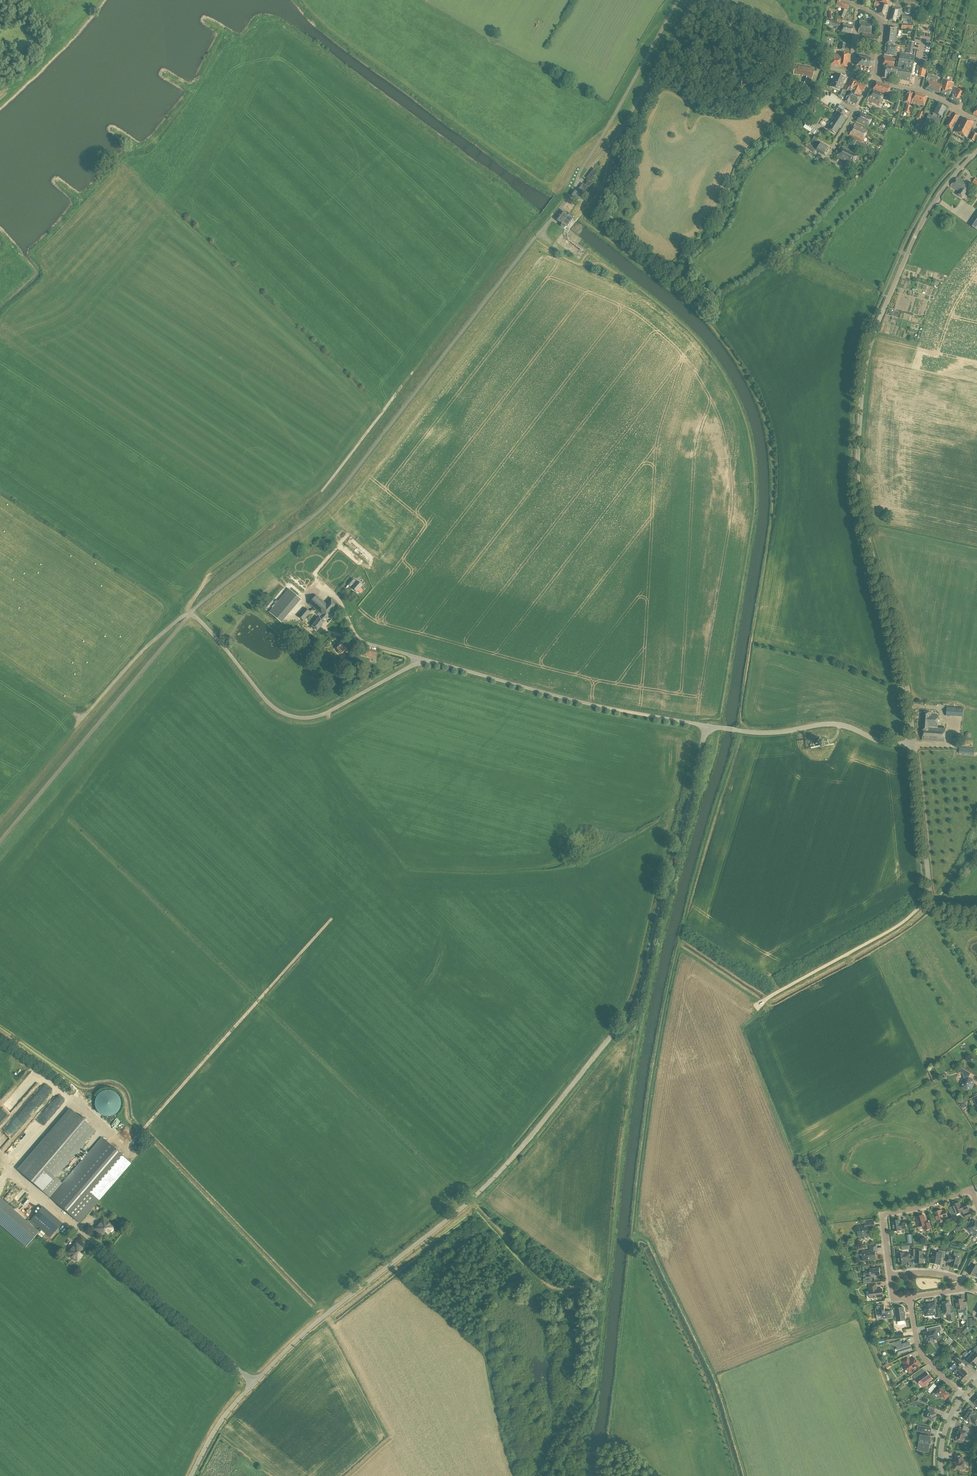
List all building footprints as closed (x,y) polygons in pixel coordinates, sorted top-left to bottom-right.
[(847,10),(849,4),(838,0),(836,5),(847,10)] [(884,16),(888,5),(875,1),(874,5),(878,7),(876,13),(878,13),(878,14),(884,16)] [(903,10),(903,11),(904,11),(904,12),(904,13),(905,13),(905,14),(906,14),(907,14),(908,14),(909,14),(910,14),(910,13),(911,13),(911,12),(912,12),(912,11),(912,10),(912,9),(912,8),(911,8),(911,7),(910,6),(909,6),(908,5),(907,5),(907,6),(906,6),(905,6),(905,7),(904,7),(904,8),(903,8),(903,9),(903,10)] [(900,17),(902,8),(893,7),(889,20),(896,21),(897,16),(900,17)] [(911,24),(912,17),(902,16),(901,21),(903,22),(902,23),(911,24)] [(871,34),(872,22),(860,21),(858,32),(871,34)] [(852,34),(854,26),(843,23),(842,32),(852,34)] [(895,44),(897,28),(887,27),(885,43),(895,44)] [(878,43),(879,36),(863,34),(862,41),(878,43)] [(914,42),(908,41),(906,54),(912,55),(914,42)] [(849,67),(851,55),(841,53),(841,55),(832,54),(831,65),(849,67)] [(891,75),(896,76),(895,79),(910,81),(910,76),(914,56),(900,53),(899,58),(884,55),(882,65),(882,72),(881,78),(887,80),(888,75),(891,75)] [(874,62),(870,59),(858,56),(858,59),(855,59),(854,62),(857,62),(856,65),(868,68),(873,66),(874,62)] [(925,77),(927,67),(920,65),(918,76),(925,77)] [(812,78),(814,69),(795,66),(793,74),(806,76),(806,80),(805,80),(804,85),(811,86),(812,78)] [(843,83),(845,77),(836,73),(832,82),(837,84),(838,81),(843,83)] [(940,93),(942,85),(936,83),(938,77),(928,74),(926,80),(928,80),(925,89),(939,93),(940,93)] [(851,80),(850,79),(847,85),(846,85),(844,90),(843,93),(846,94),(847,91),(849,92),(844,101),(848,103),(850,100),(857,104),(860,97),(857,95),(857,94),(860,95),(861,91),(863,91),(866,86),(852,80),(851,80)] [(942,85),(940,93),(949,96),(954,83),(944,80),(942,85)] [(839,91),(843,83),(838,81),(837,84),(832,82),(830,87),(839,91)] [(890,96),(892,92),(889,91),(890,87),(876,82),(873,89),(884,94),(888,95),(890,96)] [(960,105),(962,100),(966,93),(953,86),(952,90),(953,91),(949,99),(960,105)] [(879,105),(884,95),(872,90),(868,97),(869,97),(867,100),(879,105)] [(909,111),(910,106),(909,106),(913,93),(907,91),(907,92),(903,102),(907,103),(904,112),(907,113),(906,116),(909,117),(910,112),(909,111)] [(924,106),(927,97),(915,93),(912,102),(911,104),(914,105),(914,103),(924,106)] [(942,117),(946,108),(937,104),(933,113),(932,116),(928,114),(925,121),(937,127),(942,117)] [(840,128),(847,117),(837,111),(830,122),(831,123),(827,128),(835,134),(840,127),(840,128)] [(953,113),(951,111),(948,116),(950,118),(945,126),(950,129),(958,115),(953,112),(953,113)] [(868,126),(872,118),(860,113),(856,121),(868,126)] [(966,137),(970,131),(969,131),(974,123),(962,117),(955,131),(966,137)] [(805,124),(803,128),(814,134),(817,130),(805,124)] [(862,134),(865,136),(868,130),(855,124),(852,129),(860,134),(862,135),(862,134)] [(862,141),(865,136),(862,134),(862,135),(860,134),(852,129),(849,135),(862,141)] [(866,153),(869,147),(856,140),(853,146),(866,153)] [(814,151),(816,148),(806,142),(804,145),(814,151)] [(826,151),(828,147),(821,142),(818,146),(826,151)] [(852,165),(858,154),(843,145),(836,157),(852,165)] [(824,154),(826,151),(818,146),(816,150),(824,154)] [(594,174),(598,169),(594,165),(585,175),(588,178),(584,182),(588,185),(597,176),(594,174)] [(962,198),(970,187),(958,178),(951,186),(960,192),(958,195),(962,198)] [(581,195),(587,187),(583,184),(577,192),(575,191),(572,195),(578,200),(582,196),(581,195)] [(569,216),(564,212),(557,220),(562,224),(561,226),(564,229),(566,227),(567,227),(573,219),(572,218),(573,216),(570,214),(569,216)] [(968,225),(976,230),(976,212),(968,225)] [(360,545),(356,540),(351,545),(355,550),(360,545)] [(318,561),(319,561),(321,561),(322,560),(323,560),(324,559),(325,558),(325,557),(326,556),(326,555),(326,553),(326,552),(326,551),(325,550),(325,549),(324,548),(323,547),(322,546),(321,546),(319,545),(318,545),(317,545),(316,546),(314,546),(313,547),(312,548),(312,549),(311,550),(310,551),(310,552),(310,553),(310,555),(310,556),(311,557),(312,558),(312,559),(313,560),(314,560),(316,561),(317,561),(318,561)] [(354,567),(337,552),(317,576),(336,592),(345,582),(351,587),(353,584),(354,585),(352,588),(357,592),(362,586),(357,581),(358,581),(356,579),(355,580),(352,578),(350,580),(348,578),(359,565),(357,564),(354,567)] [(281,622),(301,599),(289,589),(269,612),(281,622)] [(326,604),(316,595),(309,604),(319,612),(317,615),(320,617),(312,626),(317,630),(324,622),(338,605),(331,598),(326,604)] [(304,621),(311,612),(306,608),(298,616),(304,621)] [(341,654),(347,649),(342,644),(337,649),(341,654)] [(376,658),(377,652),(365,648),(363,655),(376,658)] [(963,717),(963,708),(946,707),(946,716),(963,717)] [(945,742),(946,728),(937,728),(938,713),(924,712),(922,727),(923,727),(922,740),(945,742)] [(966,1090),(971,1089),(973,1085),(972,1080),(968,1078),(970,1074),(962,1069),(960,1072),(960,1073),(962,1074),(963,1079),(961,1083),(962,1088),(966,1090)] [(38,1086),(40,1089),(43,1086),(46,1089),(50,1084),(45,1079),(38,1086)] [(107,1116),(109,1116),(111,1115),(114,1115),(115,1113),(117,1112),(118,1110),(120,1108),(120,1106),(121,1104),(121,1102),(120,1099),(119,1097),(118,1095),(117,1094),(115,1092),(113,1091),(111,1090),(109,1090),(107,1090),(105,1090),(102,1091),(100,1092),(99,1093),(97,1095),(96,1096),(95,1099),(94,1101),(94,1103),(94,1105),(95,1107),(96,1109),(97,1111),(99,1113),(101,1114),(103,1115),(105,1116),(107,1116)] [(62,1183),(54,1177),(94,1131),(70,1110),(18,1170),(79,1223),(131,1163),(102,1137),(62,1183)] [(14,1118),(18,1124),(23,1120),(19,1114),(14,1118)] [(39,1231),(0,1198),(0,1225),(25,1247),(39,1231)] [(961,1206),(959,1202),(949,1207),(952,1215),(956,1214),(956,1215),(963,1212),(963,1211),(968,1209),(966,1204),(961,1206)] [(46,1234),(50,1237),(62,1223),(44,1206),(30,1221),(41,1230),(46,1234)] [(942,1212),(941,1210),(934,1213),(938,1224),(945,1222),(944,1218),(948,1217),(946,1211),(942,1212)] [(926,1223),(924,1215),(916,1217),(919,1227),(924,1226),(925,1230),(931,1228),(929,1222),(926,1223)] [(108,1234),(114,1227),(110,1224),(103,1218),(94,1229),(101,1235),(104,1231),(108,1234)] [(900,1223),(900,1220),(892,1221),(893,1226),(892,1226),(893,1229),(894,1232),(901,1230),(901,1229),(906,1229),(905,1222),(900,1223)] [(976,1228),(976,1222),(975,1221),(972,1225),(969,1223),(964,1229),(970,1232),(971,1230),(974,1232),(976,1228)] [(859,1237),(870,1235),(869,1228),(874,1228),(874,1222),(865,1223),(865,1226),(862,1226),(863,1228),(858,1228),(859,1237)] [(77,1262),(83,1255),(79,1252),(83,1248),(76,1242),(66,1253),(77,1262)] [(864,1261),(876,1260),(875,1252),(877,1252),(877,1245),(870,1246),(870,1251),(862,1252),(864,1261)] [(916,1251),(916,1250),(912,1250),(912,1256),(915,1256),(916,1263),(924,1263),(924,1251),(916,1251)] [(944,1258),(946,1252),(939,1251),(939,1253),(933,1252),(932,1253),(931,1253),(931,1255),(932,1256),(931,1263),(940,1265),(941,1258),(944,1258)] [(905,1254),(905,1253),(897,1254),(899,1265),(906,1264),(906,1261),(910,1261),(909,1253),(905,1254)] [(952,1257),(947,1256),(946,1262),(951,1263),(950,1267),(957,1268),(958,1264),(959,1264),(959,1262),(960,1258),(953,1256),(952,1257)] [(976,1271),(976,1266),(973,1264),(974,1262),(971,1260),(968,1265),(971,1267),(968,1273),(970,1274),(970,1275),(972,1276),(973,1276),(974,1276),(976,1271)] [(870,1269),(870,1266),(863,1267),(863,1271),(865,1271),(866,1277),(871,1277),(871,1278),(875,1277),(875,1276),(880,1275),(880,1268),(870,1269)] [(877,1290),(876,1284),(869,1285),(870,1291),(869,1291),(870,1298),(873,1298),(874,1299),(877,1299),(876,1298),(883,1297),(882,1289),(877,1290)] [(964,1307),(963,1299),(956,1300),(957,1310),(958,1310),(958,1314),(963,1313),(964,1316),(967,1315),(967,1306),(964,1307)] [(951,1312),(949,1301),(943,1302),(944,1315),(948,1314),(949,1321),(955,1321),(953,1311),(951,1312)] [(936,1308),(935,1303),(925,1304),(924,1306),(925,1314),(927,1316),(931,1315),(932,1314),(935,1314),(936,1315),(936,1317),(940,1317),(939,1308),(936,1308)] [(885,1312),(884,1305),(880,1305),(876,1306),(877,1310),(876,1310),(877,1315),(878,1320),(883,1319),(892,1318),(891,1311),(885,1312)] [(896,1317),(895,1317),(895,1322),(897,1321),(897,1322),(905,1321),(905,1316),(905,1312),(904,1312),(904,1307),(903,1307),(902,1306),(900,1306),(899,1307),(899,1308),(895,1308),(896,1317)] [(926,1341),(938,1338),(936,1332),(942,1331),(940,1326),(929,1328),(930,1331),(929,1332),(924,1333),(925,1335),(924,1336),(925,1338),(926,1339),(926,1341)] [(902,1345),(901,1341),(892,1344),(897,1347),(899,1353),(911,1349),(909,1343),(902,1345)] [(970,1354),(963,1361),(967,1365),(970,1362),(975,1367),(976,1365),(976,1361),(971,1356),(972,1355),(970,1354)] [(956,1357),(955,1356),(952,1359),(953,1360),(958,1365),(961,1362),(956,1356),(956,1357)] [(911,1362),(908,1358),(903,1361),(905,1365),(904,1366),(909,1373),(911,1372),(916,1369),(915,1368),(920,1365),(915,1358),(911,1362)] [(962,1380),(967,1374),(959,1365),(953,1371),(962,1380)] [(925,1373),(923,1369),(914,1376),(918,1382),(919,1382),(923,1387),(928,1384),(927,1382),(932,1379),(929,1375),(926,1372),(925,1373)] [(945,1400),(949,1394),(940,1387),(935,1393),(938,1395),(938,1396),(942,1399),(943,1398),(945,1400)] [(935,1421),(937,1417),(935,1416),(936,1413),(934,1412),(935,1409),(929,1406),(926,1414),(927,1415),(926,1418),(935,1421)] [(976,1420),(976,1415),(975,1414),(976,1413),(970,1409),(964,1418),(970,1422),(970,1421),(975,1424),(976,1420)] [(967,1438),(969,1429),(964,1425),(963,1430),(959,1429),(955,1441),(963,1443),(965,1437),(967,1438)] [(931,1433),(931,1428),(918,1426),(918,1431),(921,1431),(920,1439),(919,1439),(919,1442),(924,1443),(922,1451),(928,1452),(929,1444),(931,1444),(931,1441),(930,1441),(931,1436),(924,1435),(925,1432),(931,1433)] [(963,1462),(962,1456),(956,1456),(956,1462),(954,1462),(954,1470),(964,1469),(964,1462),(963,1462)]
